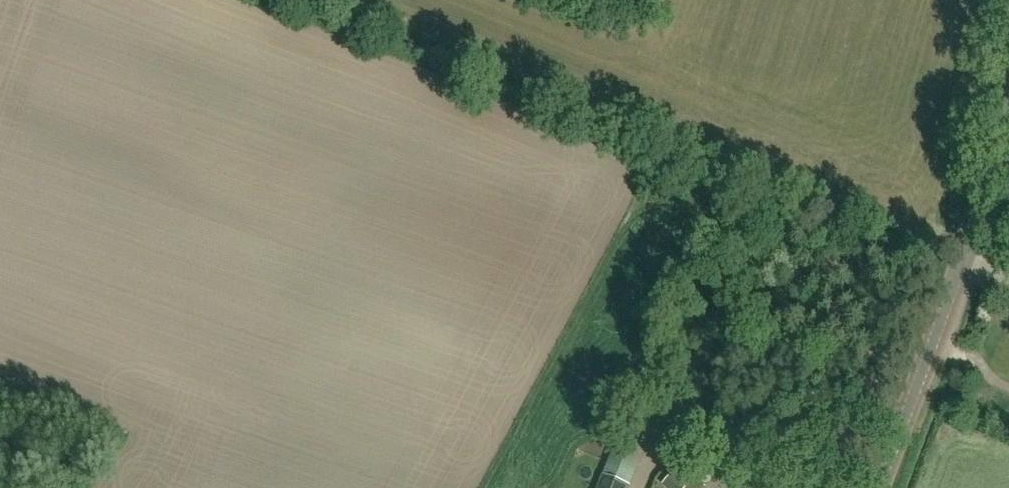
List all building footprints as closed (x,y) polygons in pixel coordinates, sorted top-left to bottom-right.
[(614,447),(640,457),(646,443),(622,433),(620,432),(614,447)] [(603,475),(598,487),(628,487),(629,485),(603,475)] [(662,484),(666,487),(680,487),(683,485),(671,475),(662,484)]
